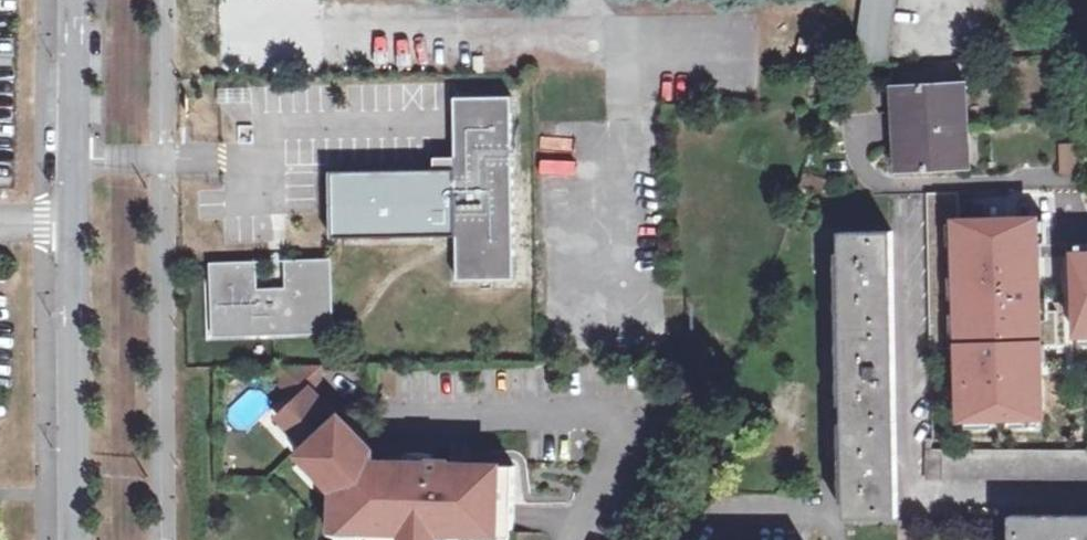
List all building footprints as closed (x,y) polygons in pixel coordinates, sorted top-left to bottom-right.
[(857,67),(893,65),(898,0),(864,0),(857,67)] [(892,88),(895,130),(964,127),(961,85),(892,88)] [(514,96),(457,97),(458,157),(455,157),(456,168),(331,171),(332,238),(459,236),(460,280),(517,279),(514,96)] [(964,127),(895,130),(896,149),(901,149),(903,171),(967,168),(964,127)] [(1059,145),(1062,173),(1075,172),(1073,144),(1059,145)] [(959,421),(1047,418),(1041,215),(953,217),(959,421)] [(892,232),(840,233),(845,519),(897,518),(892,232)] [(1075,252),(1077,337),(1086,337),(1086,251),(1075,252)] [(219,330),(329,328),(328,261),(287,262),(288,288),(253,289),(252,263),(217,264),(212,264),(215,331),(219,330)] [(330,336),(329,328),(219,330),(215,331),(215,338),(219,339),(330,336)] [(320,363),(284,364),(285,383),(299,399),(280,415),(309,446),(307,448),(331,474),(326,478),(337,489),(336,522),(360,522),(360,528),(472,531),(473,525),(516,526),(518,462),(452,461),(452,458),(434,458),(434,460),(375,459),(375,447),(343,414),(341,416),(318,392),(321,389),(320,363)] [(943,449),(933,449),(926,449),(926,480),(942,481),(942,478),(943,449)] [(1009,516),(1009,539),(1086,539),(1086,515),(1009,516)]
